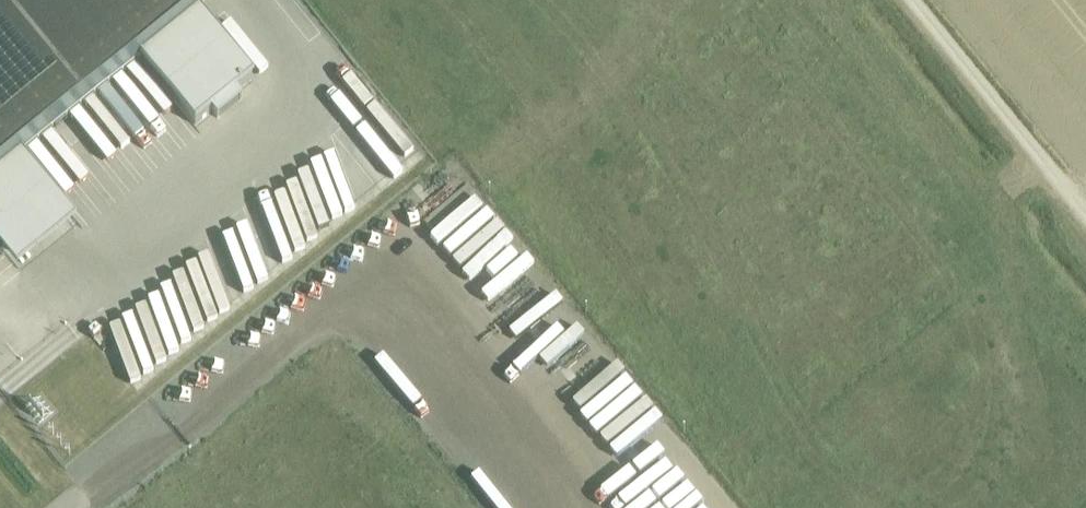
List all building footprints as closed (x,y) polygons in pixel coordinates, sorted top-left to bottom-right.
[(140,59),(195,126),(212,112),(217,119),(242,99),(236,92),(252,80),(198,13),(200,11),(191,0),(0,0),(0,173),(140,59)]
